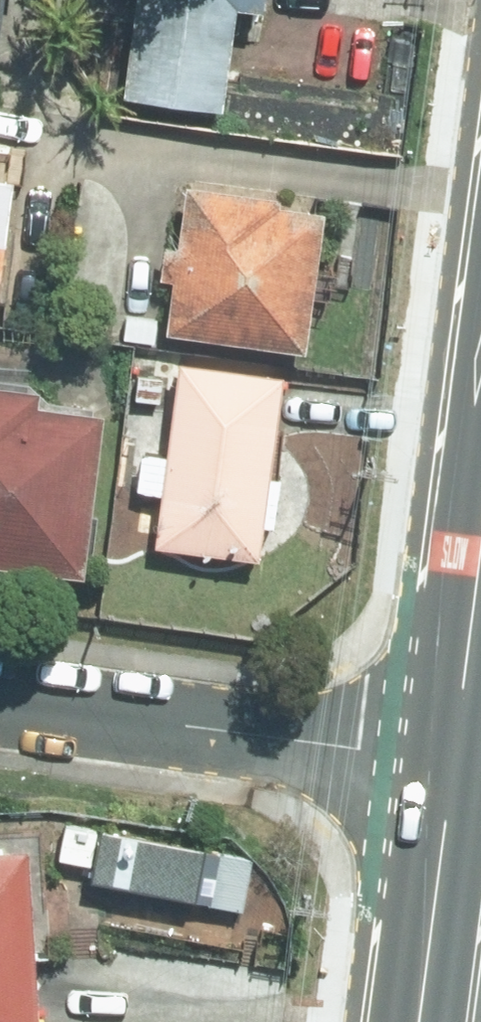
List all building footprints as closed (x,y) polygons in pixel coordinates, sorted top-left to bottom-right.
[(129,98),(220,109),(233,11),(264,15),(266,0),(141,0),(129,98)] [(10,188),(0,186),(0,264),(10,188)] [(279,203),(188,190),(180,251),(167,249),(163,282),(177,284),(169,336),(304,354),(324,219),(278,212),(279,203)] [(91,410),(8,402),(13,352),(0,351),(0,571),(75,577),(91,410)] [(282,382),(180,368),(167,459),(143,455),(138,495),(163,498),(156,549),(257,563),(261,529),(273,531),(279,482),(269,481),(282,382)] [(92,882),(242,911),(252,862),(102,834),(92,882)] [(0,858),(0,1021),(38,1021),(28,856),(0,858)]
